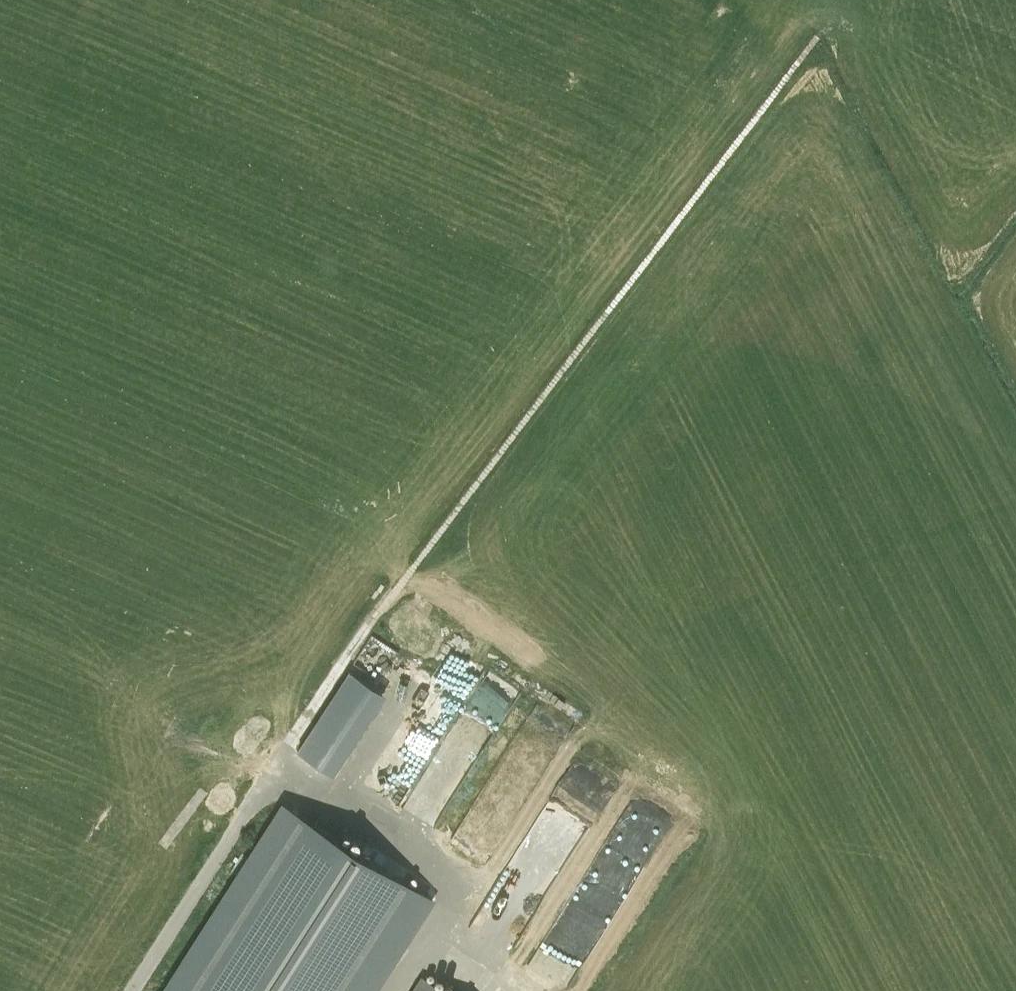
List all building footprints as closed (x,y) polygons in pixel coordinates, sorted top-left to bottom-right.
[(353,667),(302,750),(340,774),(392,691),(353,667)] [(461,791),(512,692),(487,678),(474,703),(481,706),(462,743),(447,735),(427,774),(461,791)] [(434,899),(279,801),(159,990),(376,990),(434,899)] [(563,806),(557,803),(532,841),(549,852),(566,826),(568,827),(575,818),(561,809),(563,806)] [(415,990),(443,990),(423,978),(415,990)]
